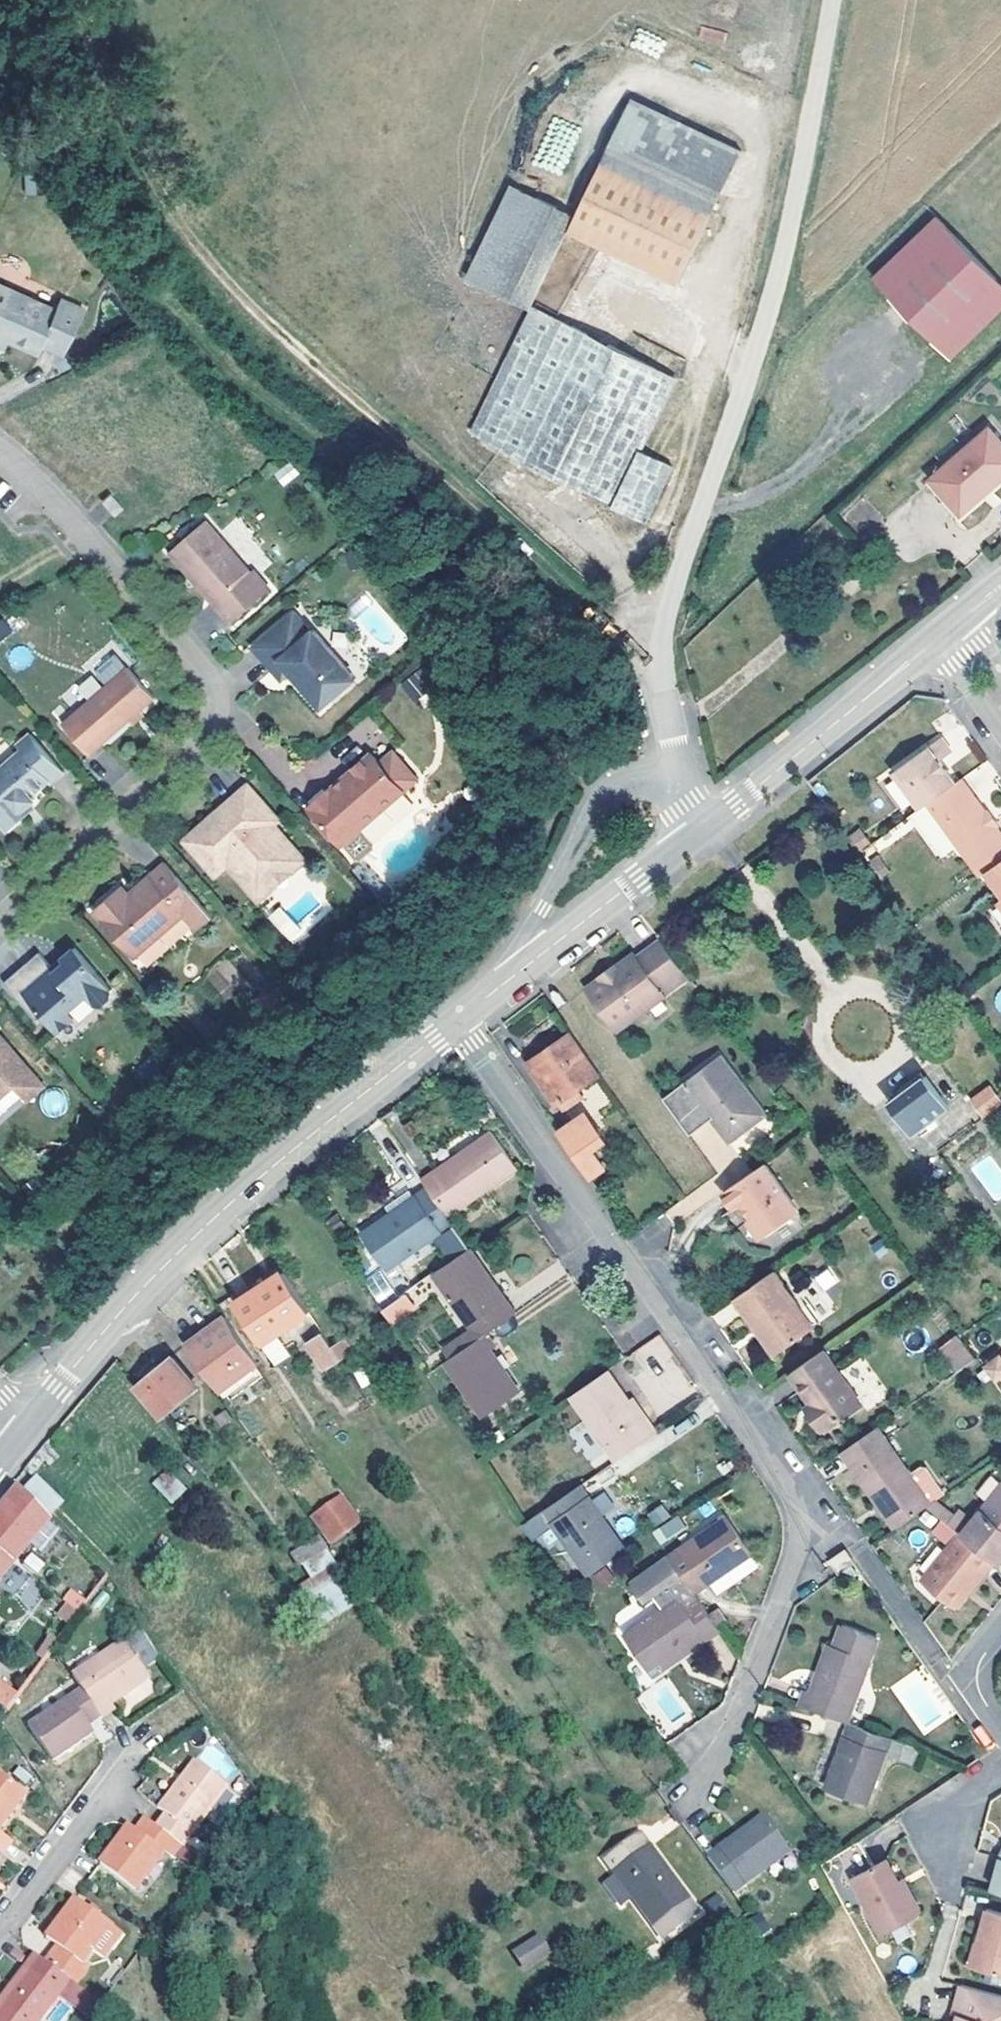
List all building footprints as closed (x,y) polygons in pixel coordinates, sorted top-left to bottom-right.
[(702,26),(698,39),(722,46),(726,33),(702,26)] [(657,58),(665,43),(640,30),(632,45),(657,58)] [(572,218),(564,232),(670,286),(737,154),(630,101),(572,218)] [(557,117),(547,129),(563,142),(555,152),(562,158),(580,136),(557,117)] [(461,281),(525,313),(526,309),(564,232),(572,218),(506,186),(461,281)] [(944,357),(1000,303),(1000,290),(930,216),(867,277),(944,357)] [(34,267),(21,294),(52,308),(57,297),(64,281),(34,267)] [(0,284),(0,337),(3,338),(33,352),(37,343),(59,353),(80,308),(57,297),(52,308),(0,284)] [(525,313),(464,435),(604,504),(668,377),(526,309),(525,313)] [(985,426),(929,475),(959,509),(1000,473),(1000,444),(985,426)] [(612,513),(651,525),(670,463),(632,451),(612,513)] [(290,462),(274,474),(283,486),(299,474),(290,462)] [(123,508),(110,494),(102,501),(115,515),(123,508)] [(248,571),(203,519),(167,550),(206,594),(230,621),(268,588),(251,568),(248,571)] [(292,608),(251,645),(281,679),(290,671),(292,669),(295,672),(299,676),(297,678),(321,706),(355,675),(312,626),(310,628),(292,608)] [(13,632),(2,618),(0,619),(0,642),(13,632)] [(154,696),(128,666),(63,723),(89,754),(130,719),(135,713),(141,709),(154,696)] [(292,669),(290,671),(297,678),(299,676),(295,672),(292,669)] [(144,712),(141,709),(135,713),(130,719),(133,722),(144,712)] [(899,758),(927,799),(961,774),(946,752),(959,741),(947,725),(899,758)] [(29,731),(16,742),(20,747),(0,765),(0,819),(7,827),(25,811),(21,807),(24,804),(28,800),(33,796),(29,792),(46,777),(48,780),(62,768),(29,731)] [(417,776),(393,748),(379,759),(371,750),(346,771),(349,775),(334,788),(331,784),(309,803),(341,842),(417,776)] [(987,869),(994,864),(1000,859),(1000,799),(1000,798),(993,803),(969,768),(961,774),(927,799),(917,806),(947,847),(963,836),(987,869)] [(349,775),(346,771),(337,779),(331,784),(334,788),(349,775)] [(280,816),(248,780),(223,801),(224,803),(228,806),(224,810),(220,813),(217,810),(197,827),(201,831),(188,841),(207,862),(219,852),(231,866),(252,890),(270,875),(268,873),(281,861),(289,871),(303,858),(288,841),(290,839),(275,820),(280,816)] [(32,804),(28,800),(24,804),(21,807),(25,811),(32,804)] [(228,806),(224,803),(217,810),(220,813),(224,810),(228,806)] [(880,849),(913,827),(907,819),(874,841),(880,849)] [(858,831),(865,841),(877,833),(869,823),(858,831)] [(361,825),(341,842),(354,856),(359,856),(373,844),(373,839),(361,825)] [(201,831),(197,827),(185,838),(188,841),(201,831)] [(887,845),(878,851),(889,866),(898,860),(887,845)] [(231,866),(219,852),(207,862),(219,876),(231,866)] [(111,893),(93,909),(134,955),(183,912),(196,927),(211,914),(163,861),(128,892),(123,896),(117,901),(111,893)] [(289,871),(281,861),(268,873),(270,875),(252,890),(258,897),(289,871)] [(128,892),(121,885),(111,893),(117,901),(123,896),(128,892)] [(694,967),(670,936),(645,955),(641,950),(622,964),(627,970),(615,979),(610,973),(594,985),(625,1028),(678,990),(672,983),(694,967)] [(111,988),(74,946),(63,956),(66,959),(61,964),(55,969),(35,947),(0,977),(33,1015),(40,1009),(58,1030),(73,1017),(67,1010),(87,993),(95,1002),(103,1002),(112,996),(111,988)] [(226,958),(204,973),(218,994),(240,979),(226,958)] [(627,970),(622,964),(621,962),(609,971),(610,973),(615,979),(627,970)] [(672,983),(678,990),(699,974),(694,967),(672,983)] [(558,1047),(536,1063),(560,1098),(562,1096),(566,1102),(583,1088),(580,1084),(601,1068),(572,1027),(554,1040),(558,1047)] [(13,1083),(21,1091),(38,1076),(0,1035),(0,1095),(13,1083)] [(558,1047),(554,1040),(531,1056),(536,1063),(558,1047)] [(672,1093),(698,1128),(716,1115),(734,1136),(772,1107),(729,1051),(672,1093)] [(902,1076),(905,1080),(924,1064),(921,1061),(902,1076)] [(924,1064),(905,1080),(892,1090),(915,1120),(924,1113),(933,1106),(948,1095),(924,1064)] [(44,1084),(38,1076),(21,1091),(27,1099),(44,1084)] [(968,1100),(982,1119),(1000,1105),(1000,1102),(989,1085),(968,1100)] [(933,1106),(924,1113),(932,1123),(941,1115),(933,1106)] [(590,1109),(567,1125),(591,1159),(605,1150),(594,1134),(604,1127),(590,1109)] [(496,1120),(427,1170),(432,1178),(454,1207),(525,1158),(496,1120)] [(773,1153),(735,1180),(749,1200),(758,1194),(767,1206),(760,1212),(768,1223),(778,1225),(809,1203),(773,1153)] [(432,1178),(393,1203),(367,1222),(392,1257),(442,1222),(460,1248),(474,1239),(475,1237),(454,1207),(432,1178)] [(437,1265),(484,1330),(490,1326),(520,1305),(474,1239),(460,1248),(437,1265)] [(312,1305),(286,1264),(258,1286),(255,1282),(238,1295),(265,1337),(280,1327),(312,1305)] [(822,1322),(811,1307),(783,1267),(745,1294),(784,1348),(822,1322)] [(379,1311),(390,1327),(415,1310),(404,1294),(379,1311)] [(818,1301),(811,1307),(822,1322),(830,1317),(818,1301)] [(248,1351),(224,1315),(208,1327),(184,1344),(216,1389),(255,1362),(248,1351)] [(333,1337),(325,1324),(310,1334),(327,1359),(341,1350),(333,1337)] [(500,1340),(490,1326),(484,1330),(450,1353),(488,1408),(522,1383),(495,1344),(500,1340)] [(280,1327),(265,1337),(278,1356),(292,1345),(280,1327)] [(333,1337),(341,1350),(353,1341),(346,1329),(333,1337)] [(968,1366),(984,1355),(968,1333),(953,1344),(968,1366)] [(817,1394),(824,1404),(840,1426),(872,1404),(832,1348),(792,1377),(809,1400),(817,1394)] [(988,1386),(1000,1376),(1000,1356),(999,1354),(976,1370),(988,1386)] [(619,1355),(577,1383),(623,1447),(664,1419),(643,1388),(619,1355)] [(136,1388),(161,1417),(198,1386),(173,1357),(157,1371),(136,1388)] [(664,1419),(672,1413),(650,1384),(643,1388),(664,1419)] [(817,1394),(809,1400),(817,1409),(824,1404),(817,1394)] [(256,1435),(229,1397),(217,1406),(244,1443),(256,1435)] [(852,1446),(904,1520),(935,1500),(938,1498),(917,1469),(885,1423),(852,1446)] [(917,1469),(938,1498),(941,1496),(951,1489),(933,1462),(927,1462),(917,1469)] [(168,1468),(151,1482),(171,1504),(187,1490),(168,1468)] [(583,1475),(548,1499),(594,1562),(628,1539),(583,1475)] [(955,1506),(950,1512),(1000,1552),(1000,1477),(975,1512),(959,1500),(955,1506)] [(4,1507),(22,1486),(17,1482),(0,1501),(0,1503),(4,1507)] [(15,1559),(52,1516),(22,1486),(4,1507),(0,1511),(0,1547),(15,1559)] [(664,1493),(652,1502),(659,1512),(671,1504),(664,1493)] [(345,1494),(313,1516),(333,1544),(364,1524),(345,1494)] [(938,1498),(935,1500),(947,1510),(950,1512),(955,1506),(941,1496),(938,1498)] [(658,1518),(665,1528),(690,1511),(683,1501),(658,1518)] [(728,1506),(673,1541),(700,1581),(714,1572),(724,1586),(765,1560),(728,1506)] [(947,1510),(938,1522),(956,1536),(929,1572),(967,1600),(1000,1553),(1000,1552),(950,1512),(947,1510)] [(299,1552),(305,1562),(329,1547),(323,1537),(299,1552)] [(15,1559),(0,1547),(0,1577),(15,1559)] [(724,1617),(703,1586),(691,1594),(683,1582),(627,1622),(656,1662),(724,1617)] [(72,1589),(54,1613),(67,1623),(85,1599),(72,1589)] [(833,1637),(815,1685),(810,1682),(805,1696),(852,1713),(881,1630),(846,1617),(839,1639),(833,1637)] [(122,1637),(72,1674),(80,1685),(101,1713),(115,1703),(110,1699),(147,1671),(122,1637)] [(5,1707),(17,1691),(0,1678),(0,1703),(5,1707)] [(89,1722),(101,1713),(80,1685),(28,1725),(54,1759),(94,1729),(89,1722)] [(919,1738),(853,1714),(830,1779),(871,1792),(888,1744),(913,1754),(919,1738)] [(167,1811),(157,1823),(158,1824),(183,1842),(185,1843),(231,1783),(196,1757),(159,1806),(167,1811)] [(24,1791),(0,1773),(0,1822),(24,1791)] [(761,1805),(706,1845),(732,1881),(787,1840),(761,1805)] [(149,1817),(140,1829),(149,1836),(158,1824),(157,1823),(149,1817)] [(606,1850),(618,1864),(634,1885),(658,1915),(668,1907),(678,1919),(701,1902),(641,1822),(606,1850)] [(174,1853),(183,1842),(158,1824),(149,1836),(140,1829),(133,1824),(104,1862),(137,1887),(167,1849),(174,1853)] [(12,1838),(0,1829),(0,1852),(12,1838)] [(988,1883),(1000,1887),(1000,1836),(1000,1837),(988,1883)] [(880,1928),(910,1910),(913,1897),(903,1879),(895,1883),(881,1855),(848,1873),(880,1928)] [(634,1885),(618,1864),(604,1876),(620,1896),(634,1885)] [(718,1915),(728,1904),(715,1891),(705,1902),(718,1915)] [(47,1957),(76,1979),(88,1963),(82,1958),(110,1920),(78,1895),(49,1934),(59,1941),(47,1957)] [(984,1901),(969,1959),(1000,1968),(1000,1905),(984,1901)] [(668,1907),(658,1915),(667,1927),(678,1919),(668,1907)] [(522,1969),(552,1954),(541,1932),(511,1947),(522,1969)] [(0,2015),(0,2020),(44,2020),(76,1979),(47,1957),(42,1954),(31,1968),(36,1973),(2,2016),(0,2015)] [(0,2008),(0,2015),(2,2016),(36,1973),(31,1968),(0,2008)] [(957,1979),(949,2008),(962,2011),(959,2020),(1000,2020),(1000,1992),(957,1979)]
